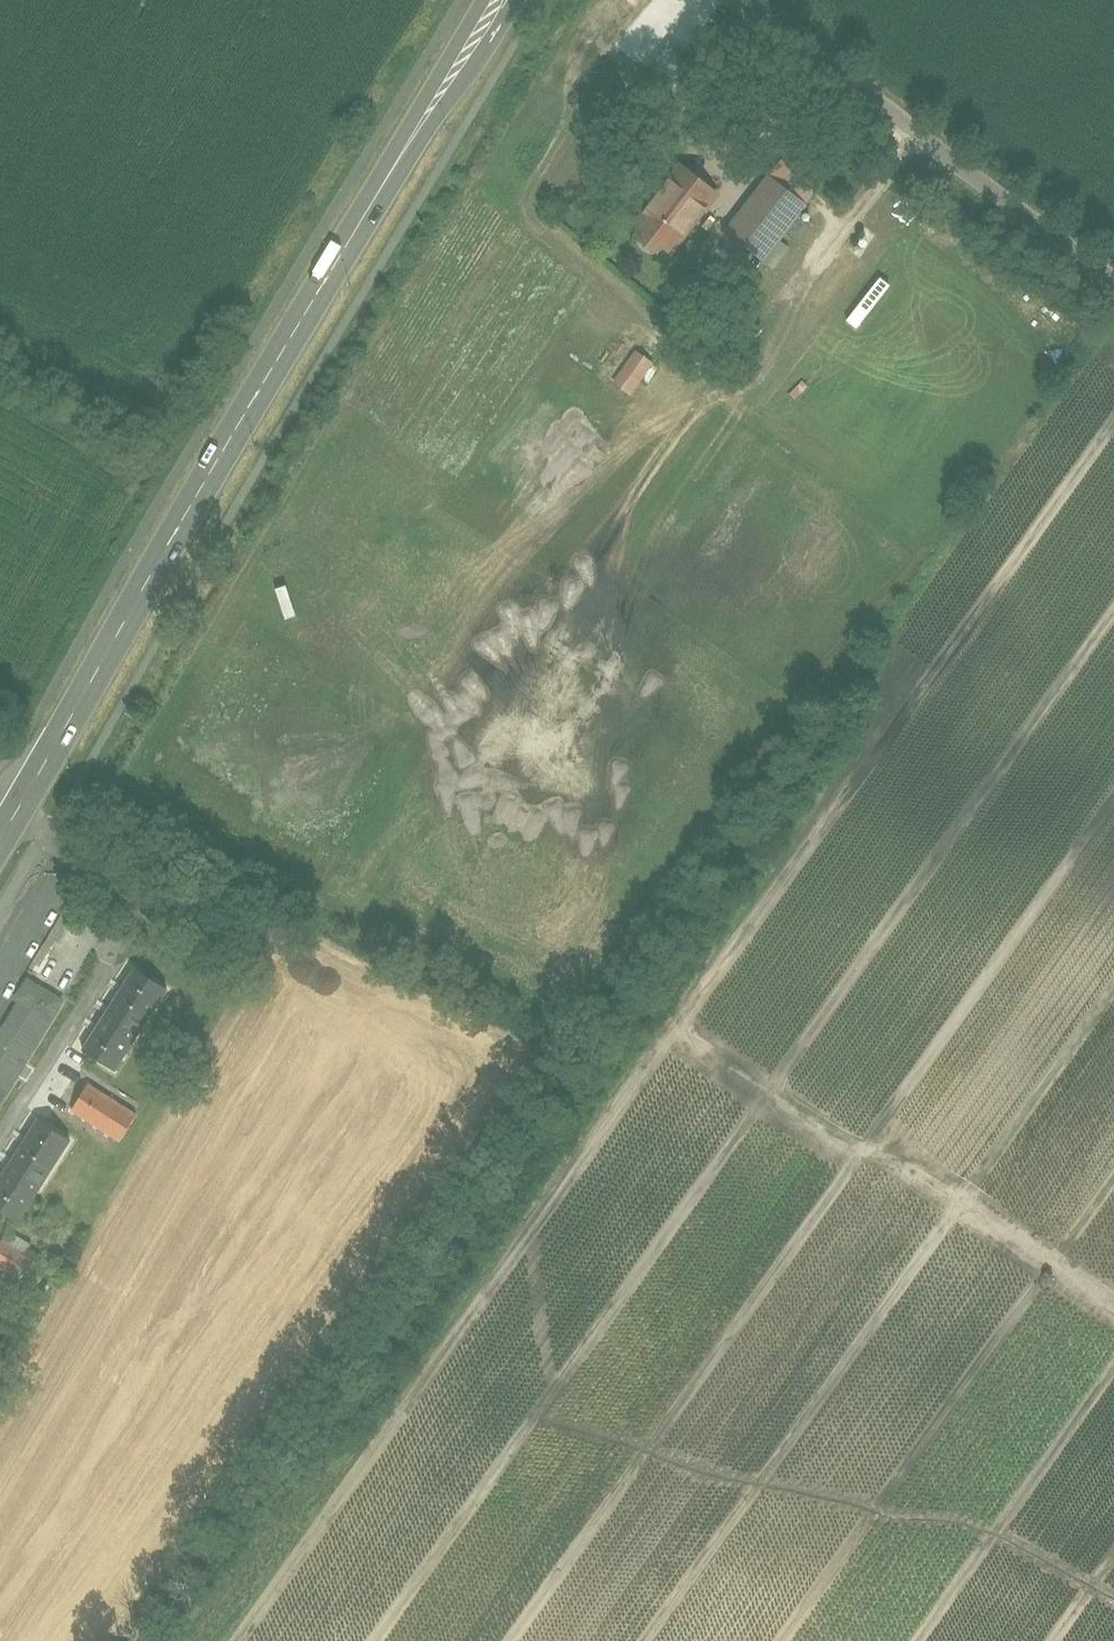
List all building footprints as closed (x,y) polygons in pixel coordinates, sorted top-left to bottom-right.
[(716,194),(681,167),(637,224),(672,251),(716,194)] [(799,196),(766,173),(719,241),(752,265),(799,196)] [(640,346),(614,381),(634,395),(660,360),(640,346)] [(133,967),(115,995),(154,1020),(172,993),(133,967)] [(27,981),(15,1001),(19,1003),(0,1034),(0,1117),(12,1097),(9,1095),(54,1021),(57,1023),(67,1005),(27,981)] [(115,995),(98,1020),(138,1046),(154,1020),(115,995)] [(138,1046),(98,1020),(80,1048),(120,1074),(138,1046)] [(141,1116),(89,1085),(72,1113),(124,1144),(141,1116)] [(36,1120),(18,1147),(58,1173),(76,1145),(36,1120)] [(18,1147),(1,1173),(41,1199),(58,1173),(18,1147)] [(1,1173),(0,1175),(0,1212),(23,1226),(41,1199),(1,1173)] [(0,1241),(0,1269),(40,1292),(52,1272),(0,1241)]
